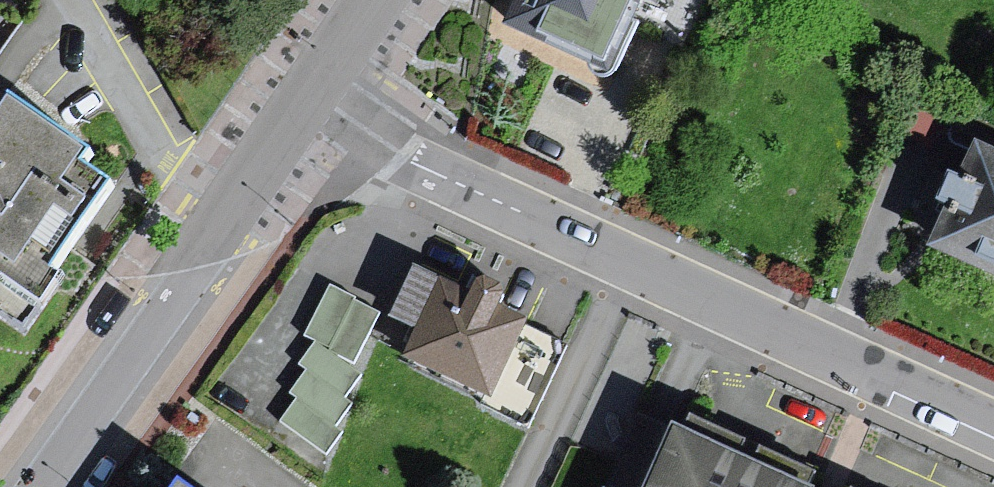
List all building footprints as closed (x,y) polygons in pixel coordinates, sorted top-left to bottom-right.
[(508,38),(613,88),(655,0),(526,0),(508,38)] [(1,286),(8,276),(53,308),(77,273),(68,267),(127,183),(106,169),(115,157),(29,97),(0,138),(0,285),(1,286)] [(953,114),(923,102),(905,146),(936,158),(953,114)] [(979,142),(965,176),(946,168),(932,200),(950,208),(933,247),(993,275),(993,149),(979,142)] [(521,415),(551,352),(538,345),(546,329),(499,307),(508,288),(477,274),(469,290),(412,263),(387,315),(418,329),(403,360),(521,415)] [(354,297),(330,284),(304,335),(315,340),(299,363),(306,370),(290,392),(297,398),(280,421),(326,454),(343,431),(336,426),(352,403),(346,397),(362,374),(352,367),(380,312),(352,299),(354,297)] [(671,424),(635,408),(600,486),(811,486),(671,424)] [(192,474),(183,486),(210,486),(192,474)]
